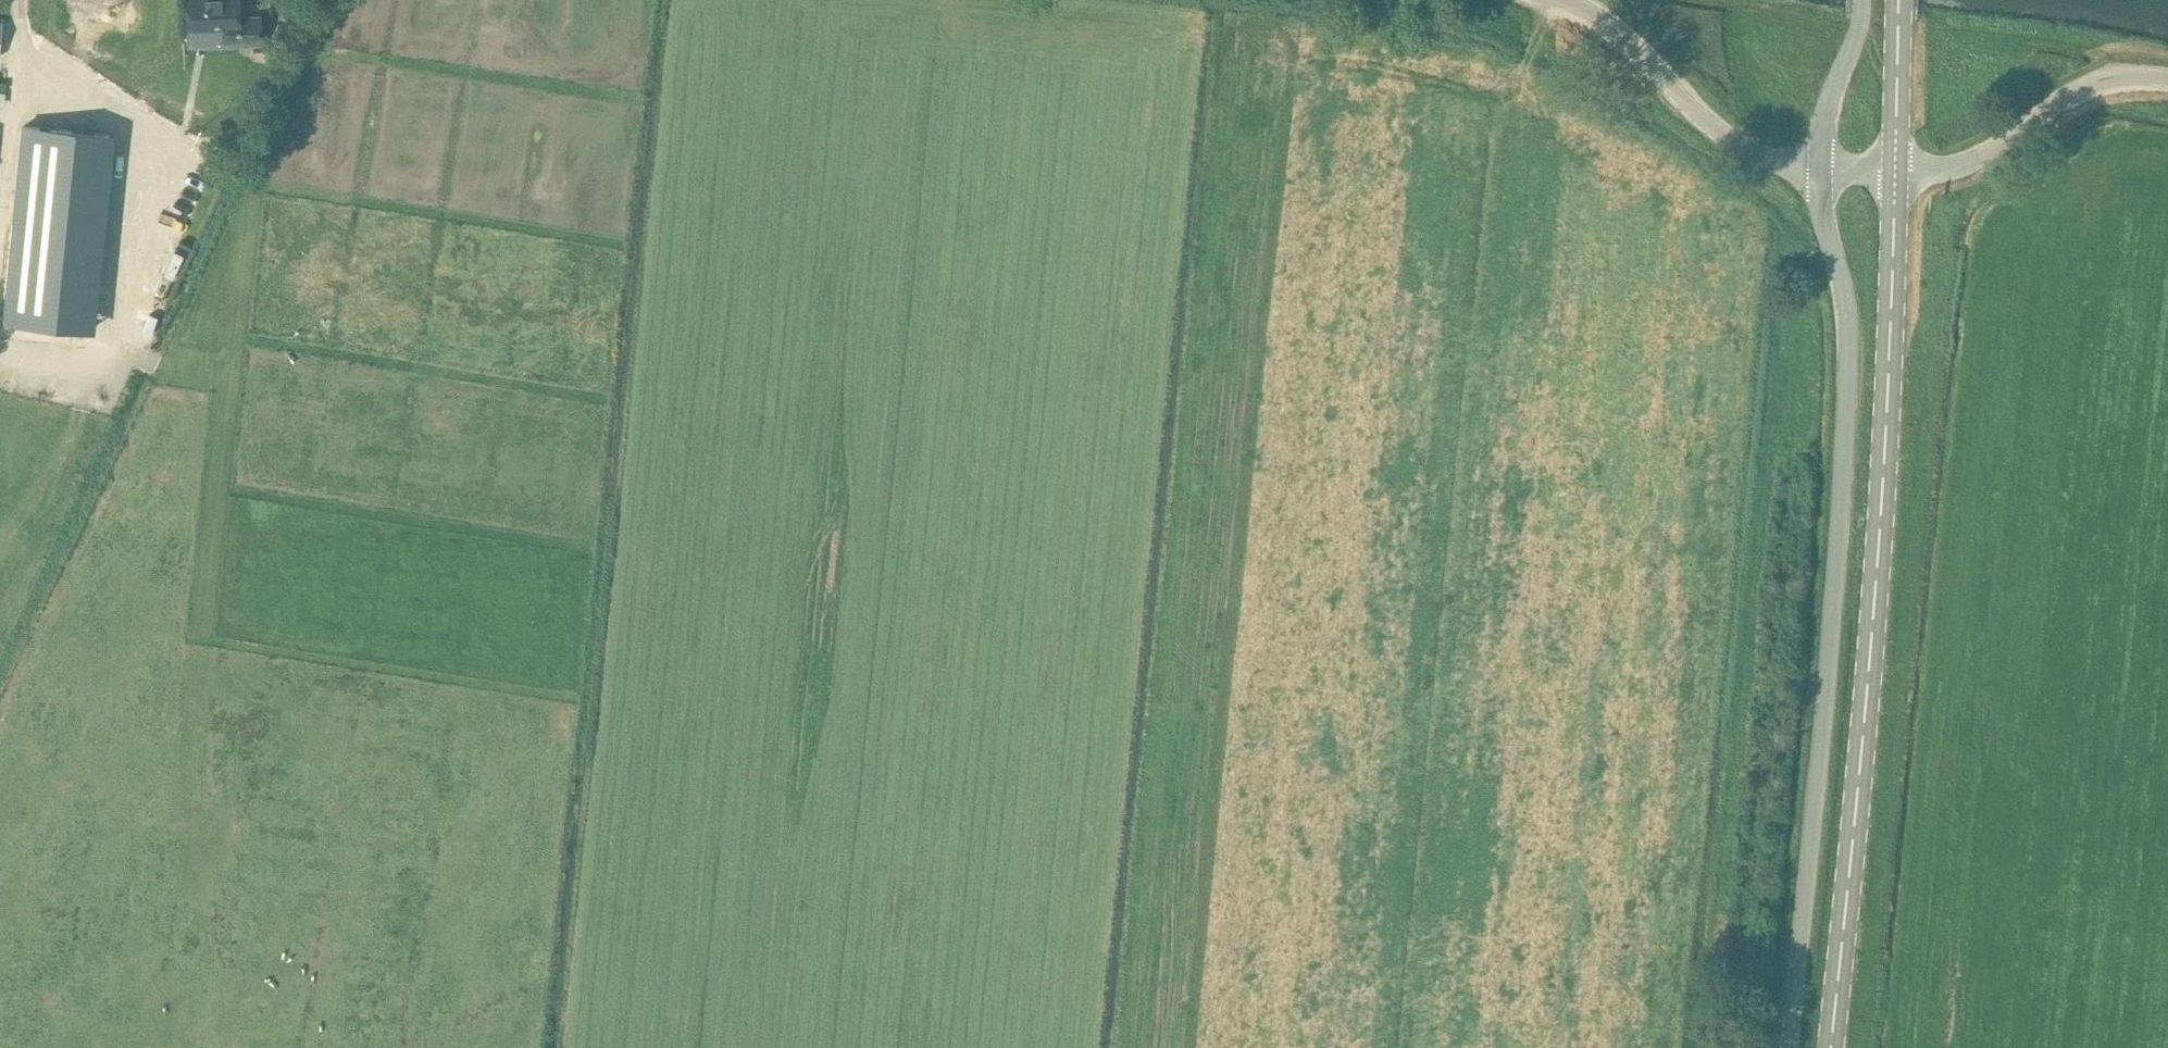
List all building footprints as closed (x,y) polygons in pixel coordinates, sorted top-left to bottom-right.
[(224,45),(260,44),(259,17),(238,18),(238,0),(188,0),(189,32),(224,31),(224,45)] [(23,122),(4,323),(88,331),(102,175),(110,175),(115,130),(23,122)]
